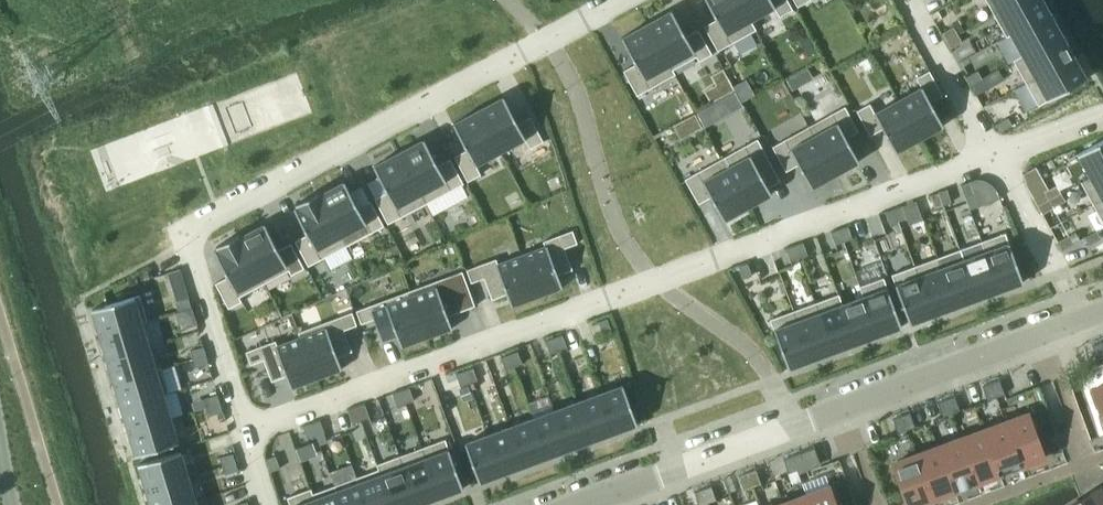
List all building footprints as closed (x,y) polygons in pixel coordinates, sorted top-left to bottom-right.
[(730,43),(756,29),(751,20),(749,21),(738,0),(706,0),(716,19),(730,43)] [(751,20),(775,7),(775,6),(772,0),(738,0),(749,21),(751,20)] [(775,7),(780,16),(793,9),(788,0),(772,0),(775,6),(775,7)] [(993,13),(1017,0),(986,0),(993,13)] [(993,13),(1006,36),(1050,11),(1043,0),(1017,0),(993,13)] [(672,69),(673,69),(696,56),(697,56),(686,35),(672,9),(647,23),(672,69)] [(1061,33),(1050,11),(1006,36),(1006,37),(1011,34),(1022,54),(1013,59),(1014,61),(1062,34),(1061,33)] [(730,43),(716,19),(704,25),(718,50),(730,43)] [(647,23),(621,37),(636,63),(649,88),(675,74),(673,69),(672,69),(647,23)] [(942,32),(946,40),(958,34),(954,26),(942,32)] [(686,35),(697,56),(696,56),(699,61),(712,53),(698,28),(686,35)] [(962,42),(958,34),(946,40),(950,48),(962,42)] [(1074,56),(1062,34),(1014,61),(1026,83),(1074,56)] [(1087,78),(1074,56),(1026,83),(1038,105),(1087,78)] [(649,88),(636,63),(623,70),(637,95),(649,88)] [(723,96),(735,89),(724,69),(712,76),(723,96)] [(942,92),(929,69),(916,76),(922,87),(928,99),(942,92)] [(978,70),(966,76),(970,84),(982,78),(978,70)] [(795,74),(788,79),(794,89),(801,85),(795,74)] [(982,78),(986,86),(975,92),(976,94),(993,84),(988,75),(982,78)] [(928,99),(922,87),(898,101),(919,140),(943,126),(928,99)] [(725,96),(733,110),(745,103),(737,89),(725,96)] [(526,138),(518,122),(504,96),(478,109),(501,151),(525,138),(526,138)] [(919,140),(898,101),(874,114),(881,126),(896,153),(919,140)] [(874,114),(868,103),(854,110),(867,133),(881,126),(874,114)] [(846,137),(859,130),(845,105),(833,112),(846,137)] [(453,123),(467,149),(475,165),(476,164),(501,151),(478,109),(453,123)] [(846,137),(833,112),(809,126),(835,174),(859,161),(846,137)] [(695,113),(690,116),(698,130),(703,127),(695,113)] [(526,138),(525,138),(530,147),(543,140),(530,115),(518,122),(526,138)] [(1008,117),(996,123),(1000,131),(1012,125),(1008,117)] [(809,126),(785,139),(798,164),(811,187),(835,174),(809,126)] [(424,138),(399,152),(426,203),(451,189),(438,164),(424,138)] [(759,170),(771,163),(757,138),(745,145),(759,170)] [(798,164),(785,139),(772,146),(786,171),(798,164)] [(1102,168),(1102,139),(1068,159),(1080,181),(1102,168)] [(759,170),(745,145),(721,158),(748,206),(772,193),(759,170)] [(475,165),(467,149),(454,156),(468,181),(481,174),(476,164),(475,165)] [(373,165),(387,191),(401,216),(426,203),(399,152),(373,165)] [(450,158),(438,164),(451,189),(464,183),(450,158)] [(748,206),(721,158),(697,171),(711,196),(724,220),(748,206)] [(1021,173),(1025,186),(1042,177),(1035,165),(1021,173)] [(1080,181),(1093,203),(1102,198),(1102,168),(1080,181)] [(711,196),(697,171),(685,178),(698,203),(711,196)] [(345,181),(320,194),(347,245),(372,232),(358,207),(345,181)] [(966,196),(974,193),(970,181),(961,184),(966,196)] [(947,189),(938,192),(943,205),(951,202),(947,189)] [(296,204),(309,229),(324,257),(347,245),(320,194),(319,191),(296,204)] [(388,223),(401,216),(387,191),(375,198),(388,223)] [(1033,197),(1037,205),(1049,199),(1045,191),(1033,197)] [(943,205),(938,192),(930,195),(935,208),(943,205)] [(979,218),(1004,209),(1000,198),(976,206),(973,198),(951,206),(958,226),(979,218)] [(1093,203),(1102,222),(1102,198),(1093,203)] [(1054,207),(1049,199),(1037,205),(1042,213),(1054,207)] [(358,207),(372,232),(384,225),(371,200),(358,207)] [(902,205),(894,208),(898,221),(907,218),(902,205)] [(898,221),(894,208),(885,211),(890,224),(898,221)] [(265,223),(240,236),(265,282),(289,270),(290,269),(279,249),(265,223)] [(848,225),(839,228),(844,241),(852,238),(848,225)] [(844,241),(839,228),(831,231),(835,244),(844,241)] [(297,236),(312,264),(324,257),(309,229),(297,236)] [(573,230),(560,234),(565,247),(577,243),(573,230)] [(1089,244),(1101,238),(1097,230),(1085,236),(1089,244)] [(1005,232),(982,240),(1001,290),(1023,281),(1005,232)] [(265,282),(240,236),(239,234),(216,246),(217,248),(214,250),(228,276),(239,296),(240,296),(265,282)] [(545,246),(521,254),(537,296),(563,287),(558,274),(572,269),(565,247),(560,234),(543,241),(545,246)] [(1062,249),(1073,243),(1069,235),(1057,241),(1062,249)] [(960,248),(960,249),(978,298),(1001,290),(982,240),(981,241),(985,251),(964,258),(960,248)] [(291,242),(279,249),(290,269),(289,270),(291,275),(305,268),(291,242)] [(803,242),(794,245),(799,258),(807,255),(803,242)] [(791,261),(799,258),(794,245),(786,248),(791,261)] [(960,249),(937,257),(955,307),(978,298),(960,249)] [(496,258),(479,264),(484,277),(492,299),(507,293),(511,306),(537,296),(521,254),(498,263),(496,258)] [(937,257),(914,266),(932,315),(955,307),(937,257)] [(739,265),(744,278),(752,275),(747,262),(739,265)] [(471,282),(484,277),(479,264),(467,269),(471,282)] [(910,323),(932,315),(914,266),(892,274),(910,323)] [(462,270),(449,275),(462,310),(475,305),(462,270)] [(409,290),(427,337),(453,327),(448,315),(462,310),(449,275),(409,290)] [(242,301),(240,296),(239,296),(228,276),(215,282),(229,308),(242,301)] [(879,335),(902,326),(884,277),(861,285),(879,335)] [(839,293),(838,294),(856,343),(879,335),(861,285),(859,286),(863,296),(842,303),(839,293)] [(427,337),(409,290),(369,305),(374,318),(382,339),(396,334),(401,346),(427,337)] [(92,309),(99,333),(147,319),(140,294),(92,309)] [(856,343),(838,294),(815,302),(834,351),(856,343)] [(191,306),(189,298),(176,301),(178,310),(191,306)] [(834,351),(815,302),(793,310),(811,360),(834,351)] [(361,323),(374,318),(369,305),(356,310),(361,323)] [(197,324),(192,308),(176,312),(181,328),(197,324)] [(788,368),(811,360),(793,310),(770,319),(788,368)] [(339,316),(344,329),(357,324),(352,311),(339,316)] [(339,316),(299,331),(317,378),(342,368),(338,356),(352,351),(344,329),(339,316)] [(603,333),(611,330),(607,318),(598,321),(603,333)] [(107,358),(149,345),(143,322),(148,320),(147,319),(99,333),(107,358)] [(275,340),(259,346),(264,359),(272,380),(286,375),(291,387),(317,378),(299,331),(298,332),(299,337),(277,345),(275,340)] [(562,334),(554,337),(559,350),(567,347),(562,334)] [(550,353),(559,350),(554,337),(545,340),(550,353)] [(1092,345),(1097,359),(1102,357),(1102,349),(1100,342),(1092,345)] [(156,368),(149,345),(107,358),(114,382),(162,367),(156,368)] [(190,350),(193,358),(206,354),(203,346),(190,350)] [(264,359),(259,346),(246,351),(251,364),(264,359)] [(509,354),(514,366),(522,363),(518,350),(509,354)] [(193,358),(195,367),(208,363),(206,354),(193,358)] [(509,354),(501,357),(505,369),(514,366),(509,354)] [(169,392),(162,367),(114,382),(121,406),(169,392)] [(473,367),(464,370),(469,383),(477,380),(473,367)] [(461,386),(469,383),(464,370),(456,373),(461,386)] [(996,397),(1005,394),(999,379),(991,382),(996,397)] [(991,382),(982,385),(988,400),(996,397),(991,382)] [(615,432),(637,424),(623,384),(600,393),(615,432)] [(473,397),(468,385),(459,389),(464,401),(473,397)] [(1092,390),(1102,421),(1102,386),(1092,390)] [(410,387),(401,390),(406,403),(414,400),(410,387)] [(397,406),(406,403),(401,390),(393,393),(397,406)] [(169,393),(169,392),(121,406),(129,431),(171,418),(164,394),(169,393)] [(615,432),(600,393),(578,401),(592,440),(615,432)] [(205,398),(207,406),(220,403),(217,394),(205,398)] [(951,413),(960,410),(955,396),(946,399),(951,413)] [(946,399),(937,402),(943,416),(951,413),(946,399)] [(592,440),(578,401),(555,409),(570,449),(592,440)] [(207,406),(210,415),(223,411),(220,403),(207,406)] [(370,416),(365,403),(356,406),(361,419),(370,416)] [(353,422),(361,419),(356,406),(348,410),(353,422)] [(569,449),(555,409),(532,418),(547,457),(569,449)] [(910,412),(901,415),(907,430),(915,427),(910,412)] [(1029,413),(1006,421),(1022,465),(1045,457),(1029,413)] [(901,415),(893,418),(898,433),(907,430),(901,415)] [(171,418),(129,431),(136,455),(178,442),(171,418)] [(547,457),(532,418),(510,426),(524,465),(547,457)] [(320,420),(312,423),(316,436),(325,432),(320,420)] [(999,474),(1022,465),(1006,421),(983,430),(999,474)] [(308,439),(316,436),(312,423),(303,426),(308,439)] [(510,426),(487,434),(502,474),(524,465),(510,426)] [(961,438),(977,482),(999,474),(983,430),(961,438)] [(502,474),(487,434),(465,442),(479,482),(502,474)] [(423,447),(441,496),(464,488),(445,438),(423,447)] [(954,490),(977,482),(961,438),(938,446),(954,490)] [(915,455),(931,499),(954,490),(938,446),(915,455)] [(423,447),(400,455),(418,504),(441,496),(423,447)] [(138,463),(146,488),(188,475),(181,450),(138,463)] [(798,470),(806,467),(801,452),(792,455),(798,470)] [(220,457),(223,465),(236,461),(233,453),(220,457)] [(271,470),(280,467),(275,454),(267,457),(271,470)] [(378,463),(393,504),(417,504),(418,504),(400,455),(378,463)] [(792,455),(784,459),(789,473),(798,470),(792,455)] [(931,499),(915,455),(892,463),(908,504),(914,504),(931,499)] [(238,470),(236,461),(223,465),(225,474),(238,470)] [(357,477),(367,504),(393,504),(378,463),(377,464),(378,469),(357,477)] [(753,486),(761,483),(756,469),(747,472),(753,486)] [(747,472),(739,475),(744,490),(753,486),(747,472)] [(151,504),(176,504),(196,499),(188,475),(146,488),(151,504)] [(335,484),(334,485),(342,504),(367,504),(357,477),(356,477),(358,482),(337,489),(335,484)] [(310,488),(316,504),(342,504),(334,485),(313,493),(311,488),(310,488)] [(708,503),(717,500),(711,485),(703,488),(708,503)] [(810,504),(837,504),(830,486),(807,495),(810,504)] [(1099,487),(1070,504),(1102,504),(1102,494),(1099,487)] [(310,488),(287,497),(290,504),(316,504),(310,488)] [(694,492),(699,504),(702,504),(708,503),(703,488),(694,492)] [(807,495),(784,503),(785,504),(810,504),(807,495)]
